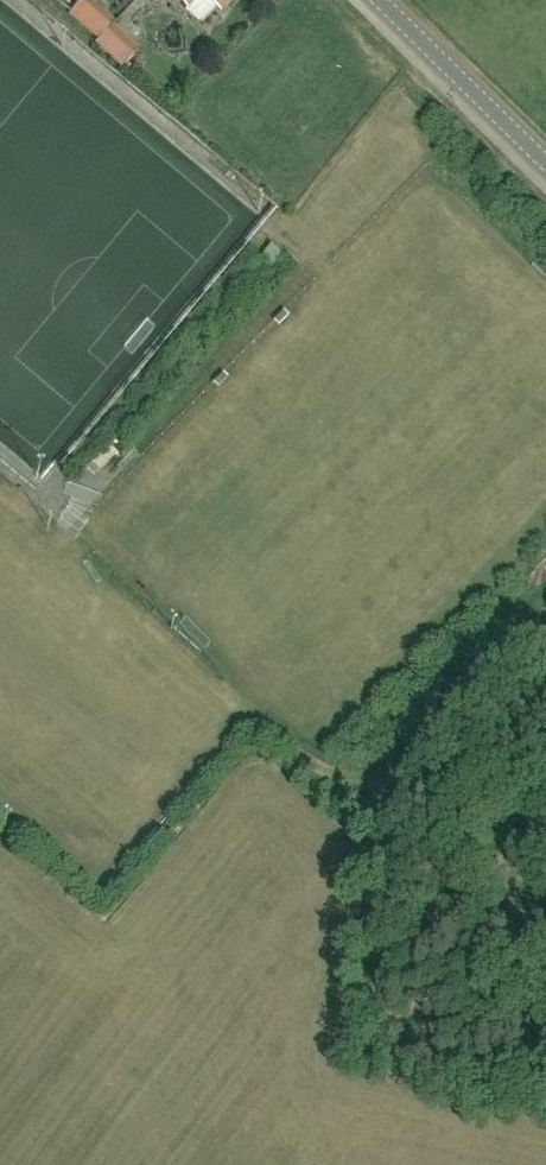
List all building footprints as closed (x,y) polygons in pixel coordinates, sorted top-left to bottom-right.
[(188,5),(190,8),(187,11),(200,23),(204,23),(219,8),(220,9),(228,0),(182,0),(188,5)] [(102,11),(87,30),(99,40),(114,21),(102,11)] [(97,43),(122,67),(140,48),(114,24),(97,43)]
